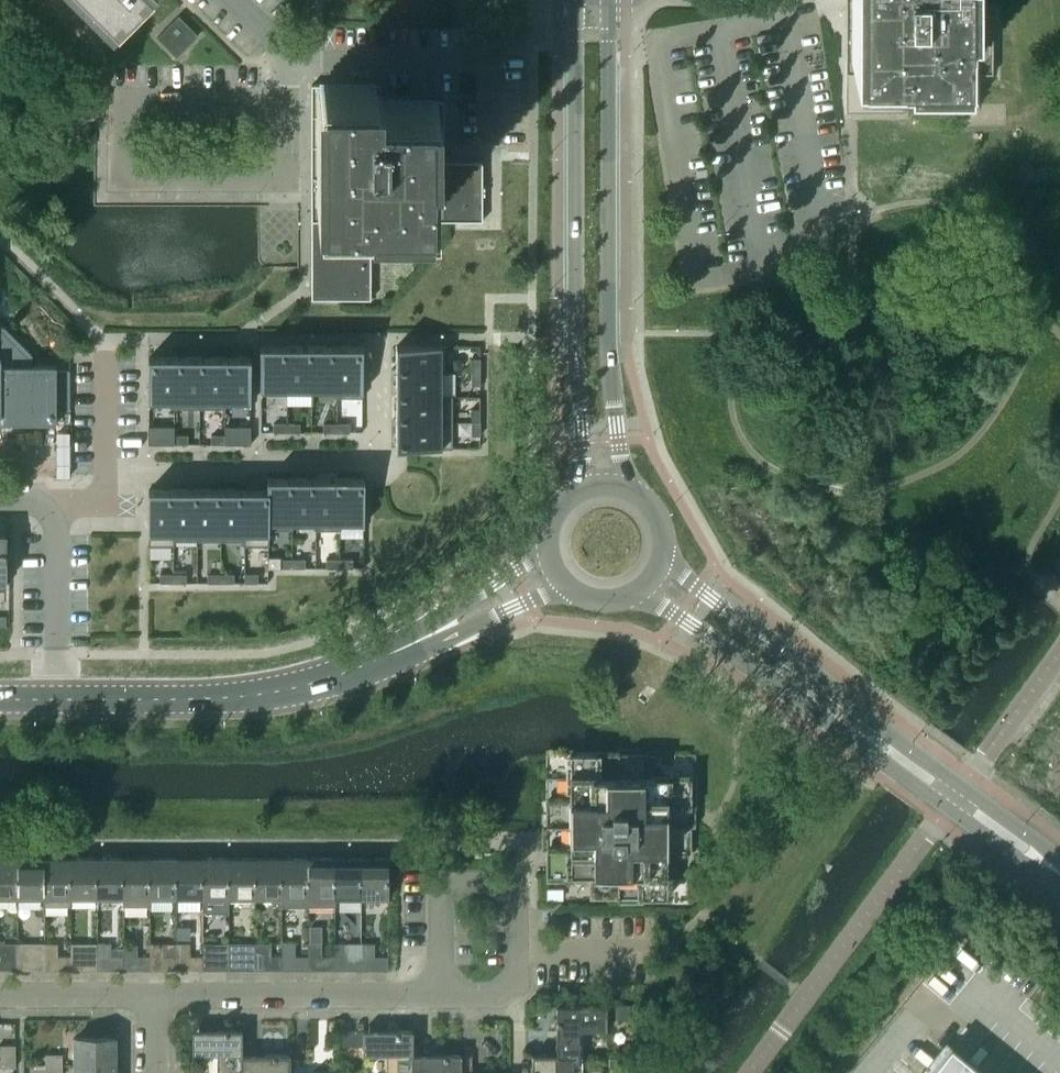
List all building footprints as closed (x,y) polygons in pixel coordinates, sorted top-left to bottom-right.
[(100,14),(104,10),(118,23),(141,0),(86,0),(100,14)] [(978,0),(846,0),(846,74),(845,112),(906,112),(906,74),(974,74),(992,74),(992,14),(978,14),(978,0)] [(176,57),(198,36),(178,16),(157,38),(176,57)] [(482,221),(482,161),(444,161),(444,133),(444,101),(380,101),(380,85),(311,85),(311,87),(311,193),(310,282),(310,300),(371,300),(370,221),(399,222),(445,222),(482,221)] [(69,370),(56,370),(56,365),(32,365),(31,355),(3,326),(0,326),(0,423),(56,423),(56,410),(70,410),(70,408),(69,408),(69,370)] [(286,345),(260,346),(260,391),(286,391),(286,345)] [(311,345),(286,345),(286,391),(311,391),(311,345)] [(337,346),(311,345),(311,391),(337,391),(337,346)] [(363,345),(337,346),(337,391),(363,391),(363,345)] [(441,345),(396,345),(396,373),(441,373),(441,345)] [(174,357),(148,357),(148,402),(174,402),(174,357)] [(199,357),(174,357),(174,402),(199,402),(199,357)] [(224,357),(199,357),(199,402),(224,402),(224,357)] [(251,357),(224,357),(224,402),(251,402),(251,357)] [(480,360),(469,360),(469,373),(480,373),(480,360)] [(396,373),(396,399),(441,399),(441,373),(396,373)] [(469,373),(469,386),(480,386),(480,373),(469,373)] [(396,399),(396,426),(441,426),(441,399),(396,399)] [(480,413),(469,413),(469,426),(480,426),(480,413)] [(273,421),(273,432),(286,432),(286,421),(273,421)] [(300,432),(300,421),(286,421),(286,432),(300,432)] [(323,421),(323,432),(337,432),(337,421),(323,421)] [(350,432),(350,421),(337,421),(337,432),(350,432)] [(396,426),(396,453),(441,453),(441,426),(396,426)] [(469,426),(469,439),(480,439),(480,426),(469,426)] [(174,432),(161,432),(161,443),(174,443),(174,432)] [(187,443),(187,432),(174,432),(174,443),(187,443)] [(211,432),(211,443),(224,443),(224,432),(211,432)] [(238,443),(238,432),(224,432),(224,443),(238,443)] [(292,478),(267,478),(267,489),(268,489),(268,523),(269,523),(292,523),(292,478)] [(315,523),(315,478),(292,478),(292,523),(315,523)] [(339,523),(339,478),(315,478),(315,523),(339,523)] [(364,523),(364,478),(339,478),(339,523),(364,523)] [(148,489),(148,534),(173,534),(173,489),(148,489)] [(197,534),(197,489),(173,489),(173,534),(197,534)] [(220,534),(220,489),(197,489),(197,534),(220,534)] [(244,534),(244,489),(220,489),(220,534),(244,534)] [(268,523),(268,489),(267,489),(244,489),(244,534),(269,534),(269,523),(268,523)] [(268,557),(268,568),(281,568),(281,557),(268,557)] [(315,557),(302,557),(302,568),(315,568),(315,557)] [(329,568),(329,557),(315,557),(315,568),(329,568)] [(364,557),(351,557),(351,568),(364,568),(364,557)] [(148,572),(148,583),(161,583),(161,572),(148,572)] [(183,572),(183,583),(197,583),(197,572),(183,572)] [(210,583),(210,572),(197,572),(197,583),(210,583)] [(243,572),(229,572),(229,583),(243,583),(243,572)] [(256,572),(243,572),(243,583),(256,583),(256,572)] [(691,851),(691,826),(694,826),(695,801),(691,801),(691,776),(643,776),(643,752),(569,753),(569,800),(545,800),(545,826),(545,874),(593,874),(593,897),(667,898),(667,851),(691,851)] [(17,858),(0,858),(0,897),(17,897),(17,858)] [(43,897),(43,858),(17,858),(17,897),(43,897)] [(70,897),(70,858),(43,858),(43,897),(43,906),(70,906),(70,897)] [(96,897),(96,858),(70,858),(70,897),(96,897)] [(122,897),(122,858),(96,858),(96,897),(122,897)] [(149,906),(149,897),(149,858),(122,858),(122,897),(122,906),(149,906)] [(175,897),(175,858),(149,858),(149,897),(175,897)] [(202,897),(201,858),(175,858),(175,897),(202,897)] [(228,897),(228,858),(201,858),(202,897),(228,897)] [(254,897),(254,858),(228,858),(228,897),(254,897)] [(281,897),(281,858),(254,858),(254,897),(281,897)] [(307,906),(307,858),(281,858),(281,897),(281,906),(307,906)] [(334,906),(333,858),(307,858),(307,906),(334,906)] [(360,897),(360,858),(333,858),(334,906),(334,897),(360,897)] [(387,897),(387,858),(360,858),(360,897),(387,897)] [(17,956),(4,956),(4,943),(0,943),(0,970),(17,970),(17,956)] [(43,970),(43,956),(30,956),(30,943),(17,943),(17,956),(17,970),(43,970)] [(70,970),(70,956),(57,956),(57,943),(43,943),(43,956),(43,970),(70,970)] [(96,970),(96,956),(83,956),(83,943),(69,943),(70,956),(70,970),(96,970)] [(122,970),(122,956),(109,956),(110,943),(96,943),(96,956),(96,970),(122,970)] [(149,970),(149,956),(136,956),(136,943),(122,943),(122,956),(122,970),(149,970)] [(175,970),(175,956),(162,956),(162,943),(149,943),(149,956),(149,970),(175,970)] [(201,970),(201,956),(189,956),(188,943),(175,943),(175,956),(175,970),(201,970)] [(228,970),(227,956),(215,956),(215,943),(201,943),(201,956),(201,970),(228,970)] [(254,970),(254,956),(242,956),(242,943),(228,943),(228,956),(227,956),(228,970),(254,970)] [(281,970),(281,956),(268,956),(268,943),(254,943),(254,956),(254,970),(281,970)] [(307,970),(307,956),(294,956),(294,943),(281,943),(281,956),(281,970),(307,970)] [(333,970),(334,956),(320,956),(320,943),(307,943),(307,956),(307,970),(333,970)] [(360,970),(360,956),(347,956),(347,943),(333,943),(334,956),(333,970),(360,970)] [(387,970),(387,956),(374,956),(374,943),(360,943),(360,956),(360,970),(387,970)] [(582,1055),(582,1031),(605,1031),(605,1006),(556,1006),(556,1054),(582,1055)] [(241,1054),(241,1030),(192,1030),(191,1056),(216,1056),(216,1072),(241,1072),(241,1054)] [(412,1030),(387,1030),(362,1030),(362,1056),(386,1056),(387,1072),(412,1072),(412,1054),(412,1030)] [(114,1066),(114,1038),(75,1038),(75,1065),(114,1066)] [(14,1046),(0,1045),(0,1057),(14,1057),(14,1046)] [(928,1072),(985,1072),(951,1045),(928,1072)] [(61,1066),(61,1055),(45,1054),(45,1065),(61,1066)] [(289,1054),(241,1054),(241,1072),(290,1072),(289,1054)] [(461,1054),(435,1054),(412,1054),(412,1072),(461,1072),(461,1054)] [(582,1068),(582,1055),(556,1054),(532,1054),(532,1072),(582,1072),(582,1068)] [(14,1057),(0,1057),(0,1068),(14,1067),(14,1057)]
